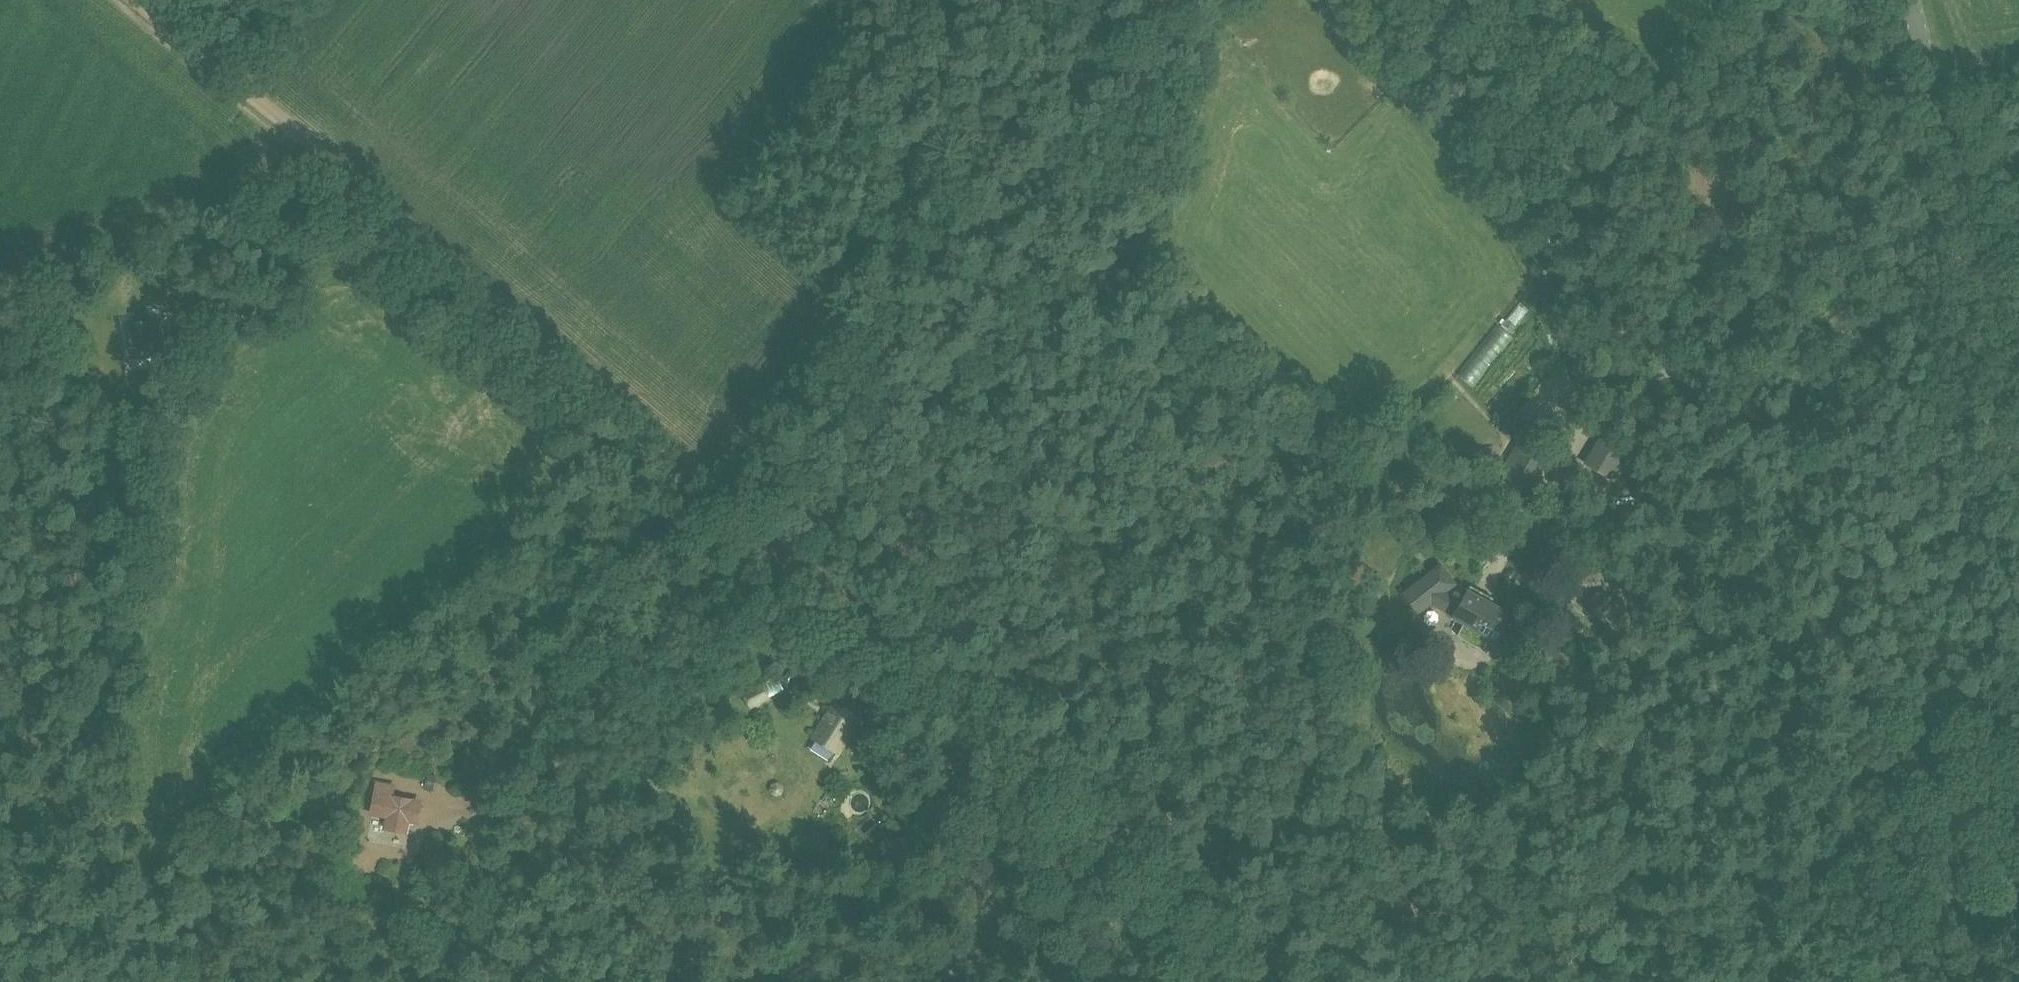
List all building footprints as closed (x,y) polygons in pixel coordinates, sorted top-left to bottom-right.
[(132,323),(135,350),(163,347),(160,319),(132,323)] [(39,331),(40,341),(48,340),(47,330),(39,331)] [(1609,463),(1631,465),(1633,433),(1612,431),(1609,463)] [(1498,476),(1524,492),(1545,459),(1519,443),(1498,476)] [(1544,465),(1521,500),(1542,514),(1565,479),(1544,465)] [(1440,561),(1400,593),(1417,614),(1432,604),(1496,640),(1510,614),(1491,604),(1494,599),(1471,586),(1468,591),(1467,590),(1464,595),(1452,590),(1460,586),(1440,561)] [(742,693),(751,709),(770,699),(762,683),(742,693)] [(793,697),(779,700),(782,713),(797,709),(793,697)] [(811,739),(839,756),(863,719),(834,702),(811,739)] [(426,787),(435,790),(438,776),(429,774),(426,787)] [(386,828),(406,832),(408,820),(416,822),(420,801),(395,797),(397,784),(377,781),(375,793),(371,813),(388,817),(386,828)] [(865,833),(877,848),(890,838),(878,823),(865,833)]
